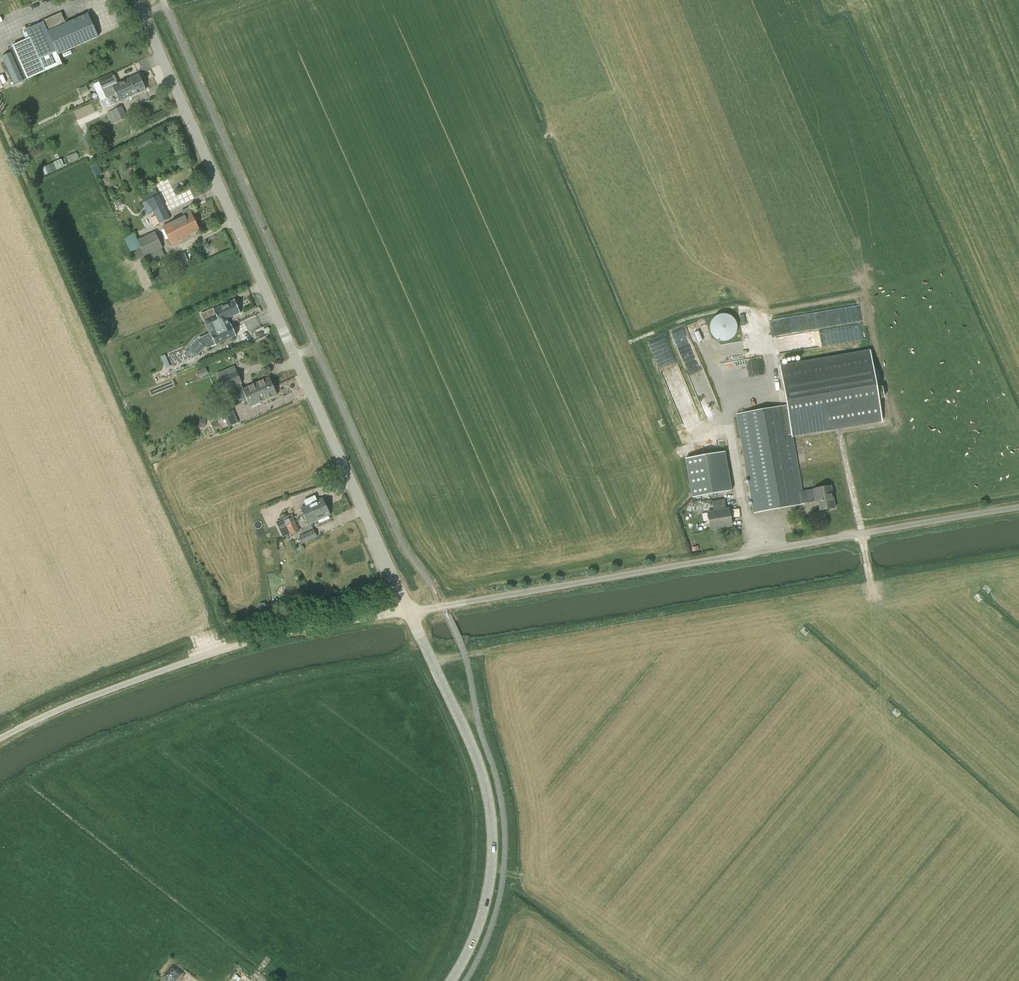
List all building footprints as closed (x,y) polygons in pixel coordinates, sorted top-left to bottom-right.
[(43,21),(47,32),(58,56),(98,37),(88,14),(66,24),(61,13),(43,21)] [(29,31),(41,59),(53,53),(40,26),(29,31)] [(4,88),(21,81),(10,51),(0,55),(0,57),(8,77),(1,80),(4,88)] [(142,83),(138,75),(103,91),(106,98),(108,97),(109,98),(142,83)] [(146,91),(142,83),(109,98),(112,105),(120,101),(120,102),(146,91)] [(82,95),(89,91),(86,85),(79,89),(82,95)] [(124,111),(122,106),(107,113),(112,124),(127,118),(124,111)] [(80,108),(65,115),(70,125),(84,118),(80,108)] [(164,115),(162,111),(150,117),(152,121),(164,115)] [(159,195),(143,202),(148,213),(153,211),(164,206),(159,195)] [(170,219),(164,206),(153,211),(156,216),(150,219),(154,226),(170,219)] [(167,235),(187,226),(197,221),(191,208),(191,207),(183,211),(185,216),(163,225),(167,235)] [(197,221),(187,226),(167,235),(172,244),(189,236),(188,235),(200,229),(197,221)] [(136,250),(135,251),(159,240),(154,232),(149,235),(137,240),(140,246),(135,249),(136,250)] [(141,258),(162,247),(159,240),(135,251),(135,252),(133,253),(136,261),(141,258)] [(207,326),(219,320),(222,329),(211,334),(215,345),(236,336),(228,318),(235,315),(240,313),(235,303),(234,301),(214,310),(215,311),(202,317),(207,326)] [(775,334),(834,326),(832,310),(772,318),(775,334)] [(710,325),(710,328),(710,331),(711,334),(713,336),(714,337),(716,339),(719,341),(722,341),(725,341),(726,341),(729,340),(731,339),(734,337),(735,334),(737,332),(737,329),(737,327),(737,324),(736,322),(735,320),(733,318),(731,316),(728,315),(727,315),(724,314),(721,314),(718,315),(715,317),(713,319),(711,321),(711,322),(710,325)] [(198,340),(190,349),(197,356),(206,347),(198,340)] [(877,387),(871,351),(781,367),(787,404),(793,434),(882,418),(879,397),(885,396),(883,386),(877,387)] [(736,365),(737,375),(756,373),(755,361),(741,363),(741,365),(736,365)] [(269,377),(243,389),(241,384),(242,384),(235,366),(217,374),(225,391),(233,387),(237,396),(239,401),(246,398),(247,400),(251,398),(250,395),(257,391),(258,394),(264,391),(263,389),(272,385),(269,377)] [(208,375),(206,369),(196,373),(198,379),(208,375)] [(709,395),(708,389),(710,389),(707,376),(694,379),(699,398),(709,395)] [(261,402),(277,395),(272,385),(263,389),(264,391),(258,394),(257,391),(250,395),(251,398),(247,400),(250,406),(261,402)] [(787,404),(736,414),(754,513),(818,502),(820,511),(835,508),(831,486),(803,491),(793,434),(787,404)] [(238,423),(233,410),(223,414),(228,427),(238,423)] [(731,490),(730,482),(709,485),(710,494),(731,490)] [(315,495),(307,498),(310,504),(301,509),(302,511),(299,512),(302,517),(313,512),(314,514),(319,511),(318,509),(326,505),(323,498),(317,501),(315,495)] [(708,512),(711,529),(732,525),(729,509),(726,509),(724,500),(711,502),(713,511),(708,512)] [(292,504),(282,509),(287,519),(284,520),(286,524),(294,520),(292,517),(296,515),(292,504)] [(308,525),(331,514),(326,505),(318,509),(319,511),(314,514),(313,512),(302,517),(304,522),(306,521),(308,525)] [(294,520),(286,524),(288,527),(286,528),(289,534),(290,534),(298,530),(294,520)] [(314,530),(299,537),(302,544),(303,544),(304,546),(317,541),(316,538),(317,537),(314,530)]
